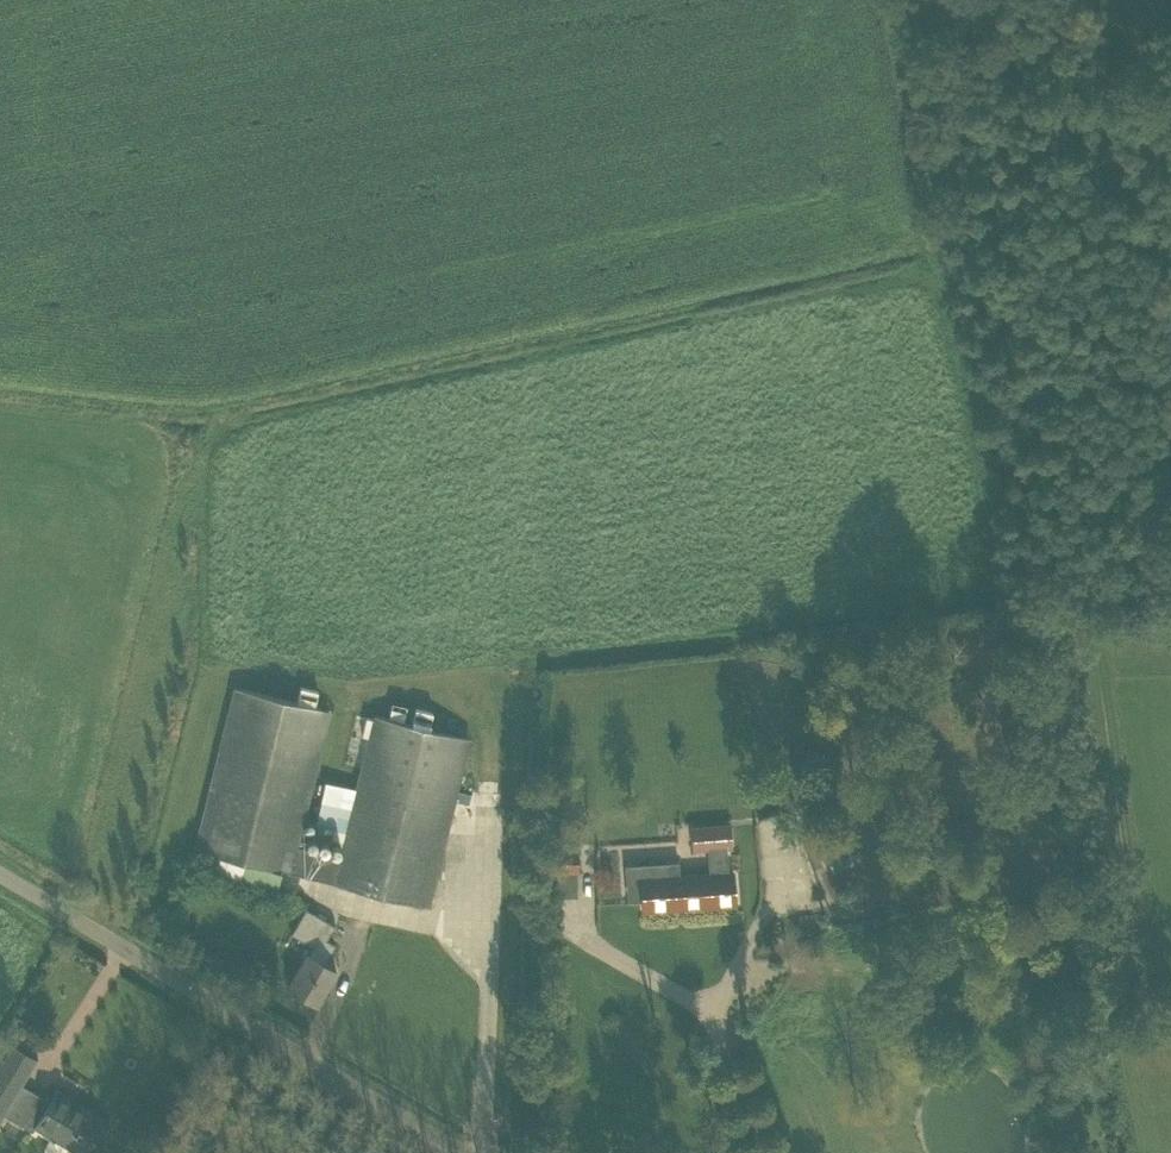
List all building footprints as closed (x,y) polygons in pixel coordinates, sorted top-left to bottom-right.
[(315,778),(312,777),(329,709),(237,687),(203,827),(197,850),(215,854),(245,862),(282,871),(428,907),(434,884),(470,737),(376,715),(358,788),(342,845),(339,855),(298,845),(315,778)] [(640,878),(643,910),(736,904),(733,872),(729,872),(727,847),(733,847),(731,822),(691,825),(692,850),(707,849),(709,873),(640,878)] [(307,953),(288,985),(317,1002),(336,970),(324,962),(335,944),(327,939),(335,925),(306,908),(291,932),(313,945),(309,953),(307,953)] [(35,1125),(81,1152),(85,1152),(106,1119),(56,1089),(49,1100),(21,1083),(36,1058),(14,1044),(0,1067),(0,1118),(4,1112),(32,1130),(35,1125)]
